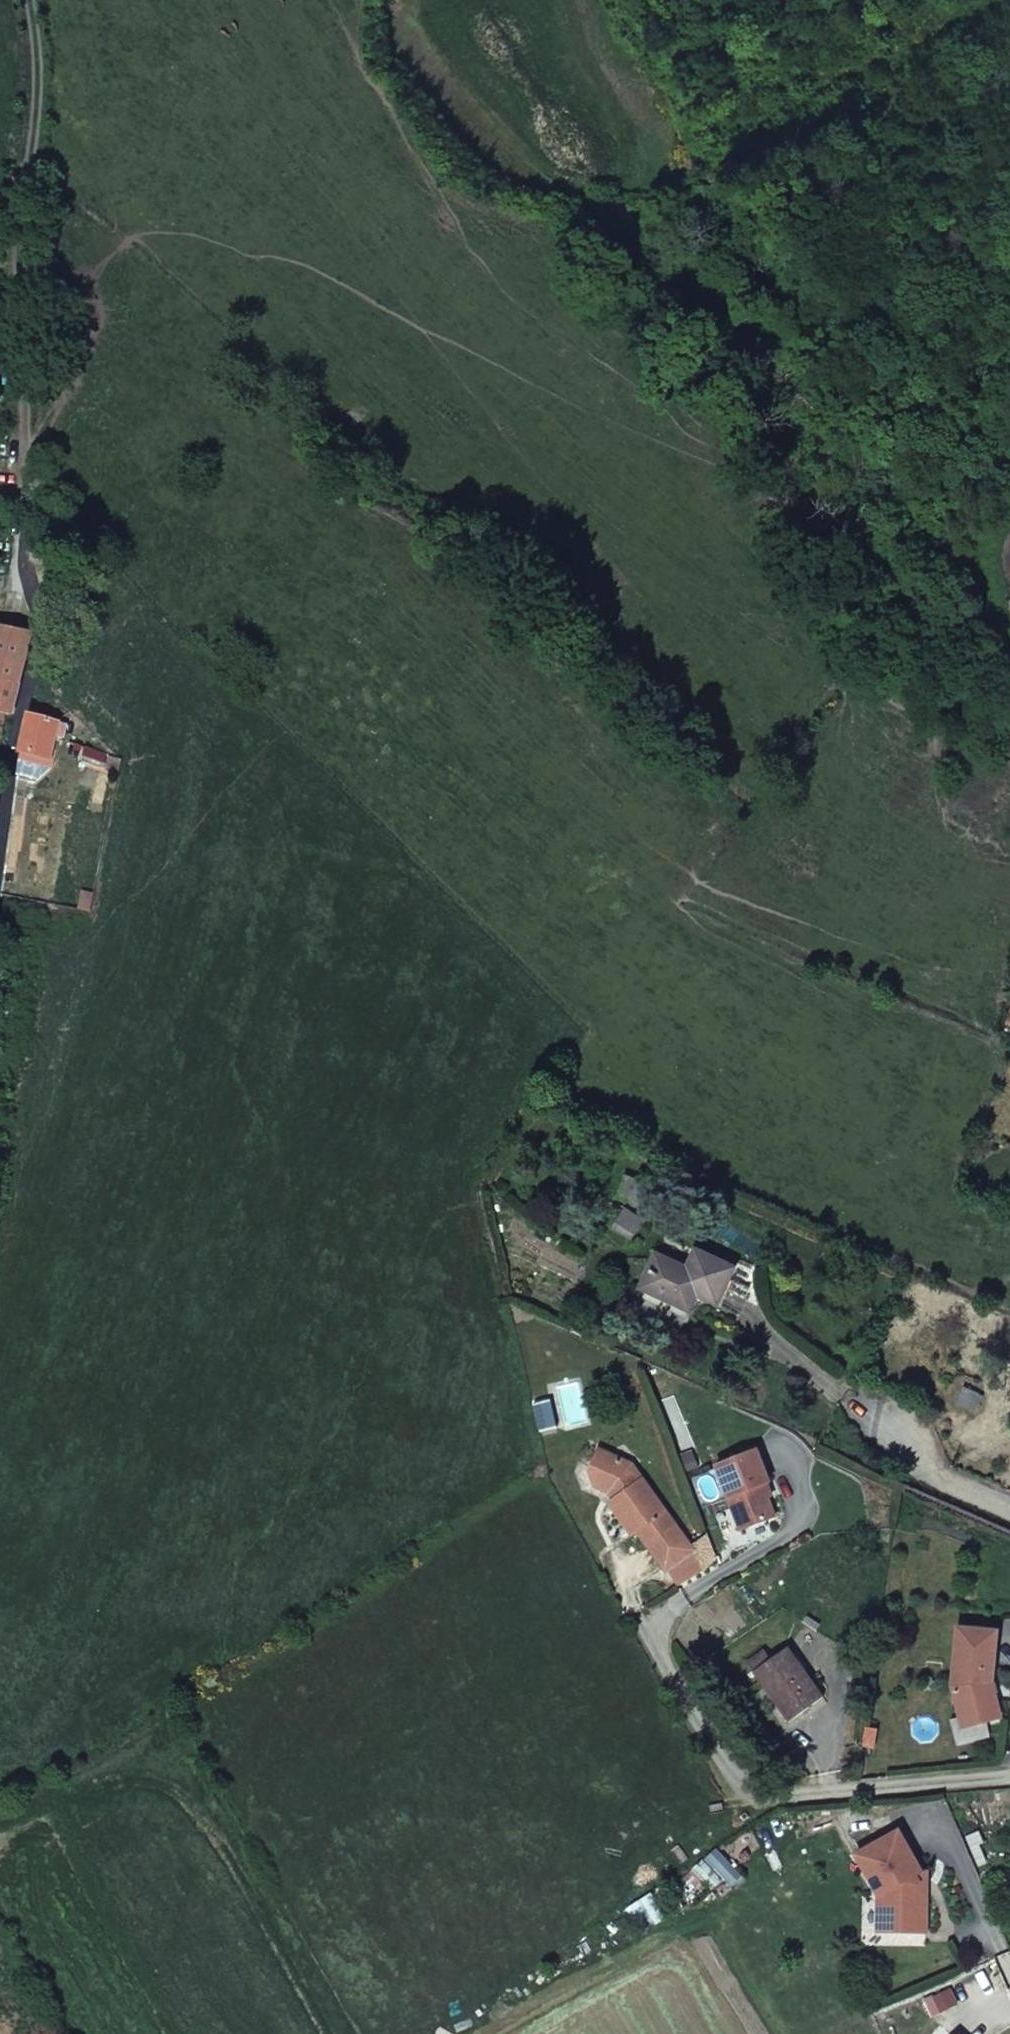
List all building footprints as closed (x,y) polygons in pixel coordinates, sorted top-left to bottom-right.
[(30,635),(0,629),(0,681),(18,685),(30,635)] [(2,739),(4,715),(11,717),(18,685),(0,681),(0,739),(2,739)] [(59,722),(28,714),(21,753),(50,761),(59,722)] [(82,748),(76,746),(74,753),(81,755),(82,748)] [(617,1199),(654,1213),(662,1192),(625,1178),(617,1199)] [(655,1256),(639,1288),(686,1311),(694,1295),(714,1305),(731,1271),(694,1253),(686,1271),(655,1256)] [(692,1549),(631,1466),(622,1470),(619,1461),(596,1451),(588,1470),(593,1487),(606,1493),(611,1500),(606,1503),(630,1536),(635,1532),(663,1570),(664,1569),(692,1549)] [(715,1467),(741,1532),(776,1519),(763,1487),(769,1484),(756,1451),(715,1467)] [(664,1569),(677,1587),(708,1571),(692,1549),(664,1569)] [(995,1633),(958,1629),(953,1687),(959,1719),(979,1713),(981,1723),(999,1719),(990,1684),(995,1633)] [(764,1654),(746,1666),(788,1723),(822,1698),(786,1650),(770,1662),(764,1654)] [(979,1713),(959,1719),(962,1728),(981,1723),(979,1713)] [(886,1906),(885,1931),(926,1932),(927,1893),(919,1893),(915,1885),(919,1883),(915,1876),(921,1872),(899,1832),(857,1856),(886,1906)] [(927,1873),(921,1872),(915,1876),(919,1883),(915,1885),(919,1893),(927,1893),(927,1873)]
